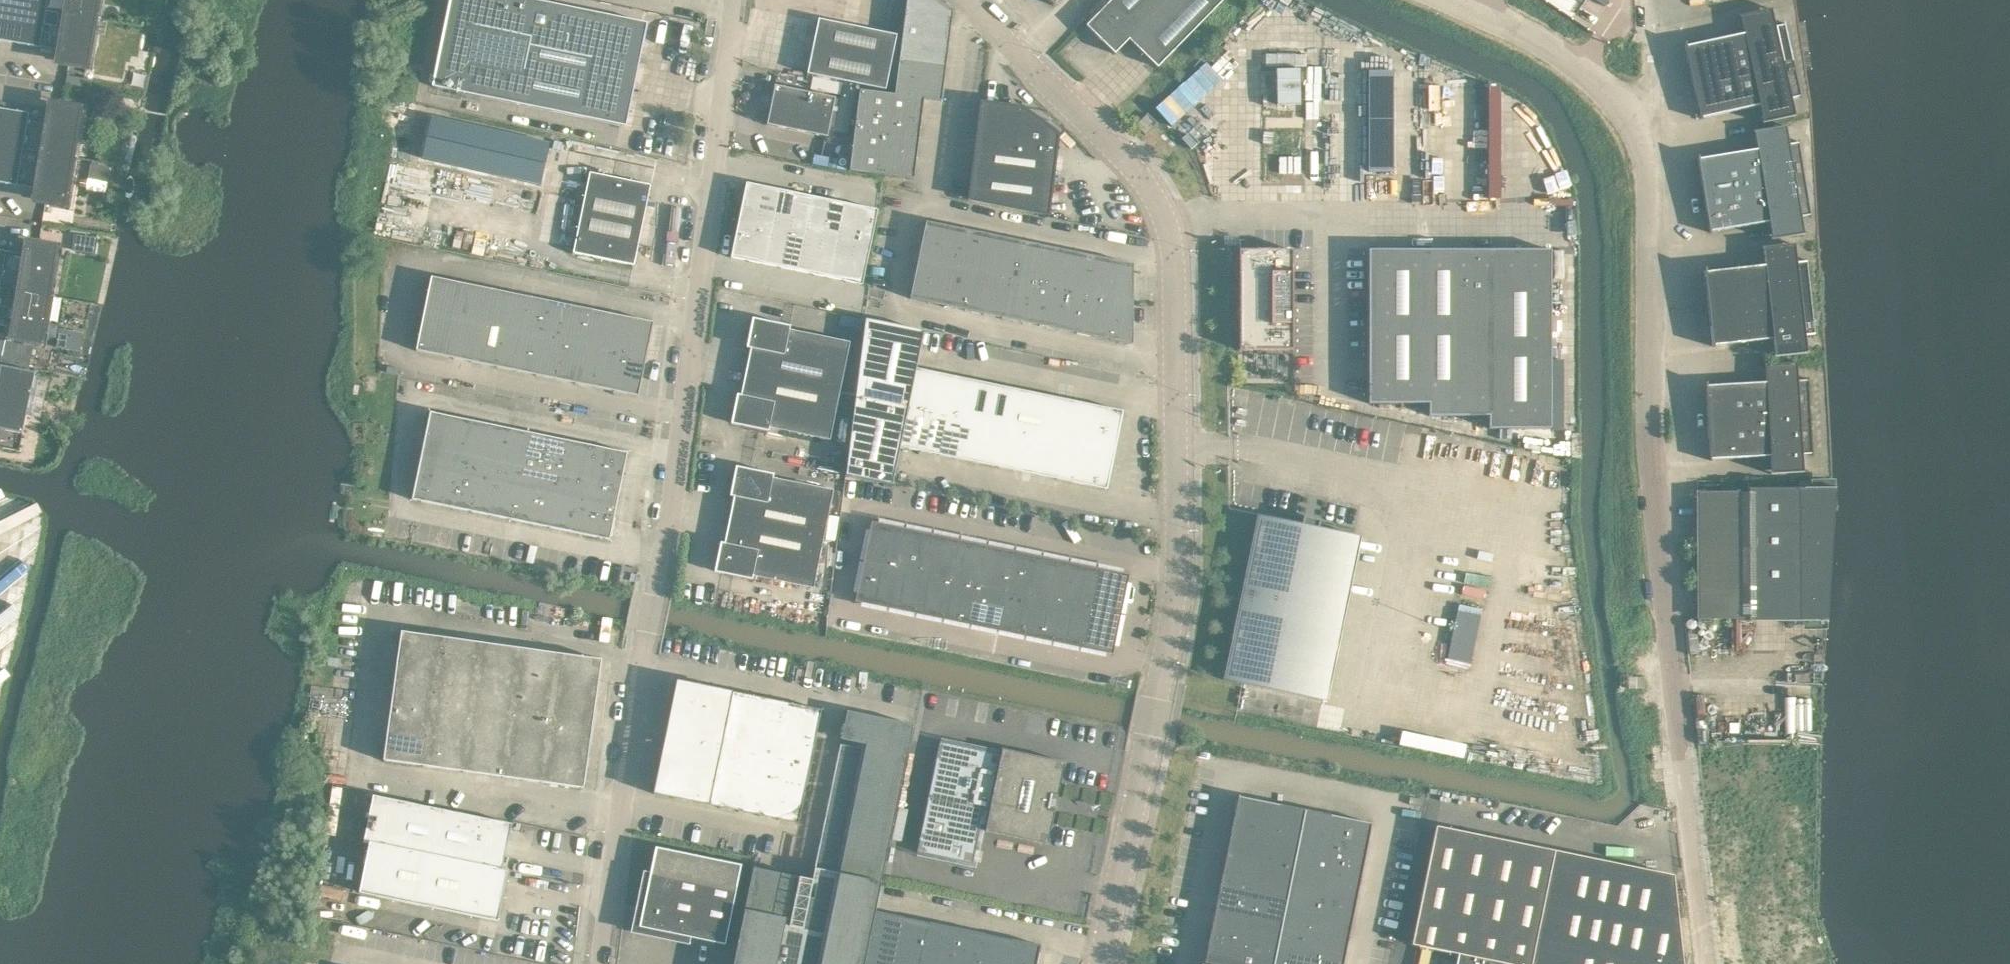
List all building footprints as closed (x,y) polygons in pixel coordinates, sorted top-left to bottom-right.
[(64,13),(66,0),(0,0),(0,2),(64,13)] [(64,13),(96,18),(99,0),(66,0),(64,13)] [(622,125),(623,122),(621,122),(630,78),(633,79),(635,68),(632,67),(641,23),(643,24),(643,21),(539,0),(456,0),(439,84),(436,84),(436,86),(622,125)] [(849,169),(914,177),(924,98),(941,100),(952,16),(952,12),(935,0),(906,0),(895,94),(860,89),(849,169)] [(1157,67),(1223,0),(1110,0),(1086,25),(1115,53),(1129,39),(1157,67)] [(0,2),(0,40),(60,50),(59,55),(60,56),(61,53),(69,54),(68,57),(88,60),(96,18),(64,13),(0,2)] [(818,18),(816,31),(815,31),(807,73),(885,89),(897,34),(831,21),(818,18)] [(1684,44),(1700,118),(1702,118),(1701,117),(1800,96),(1801,96),(1785,23),(1784,23),(1686,45),(1686,44),(1684,44)] [(1392,171),(1392,70),(1369,70),(1369,171),(1392,171)] [(1169,98),(1185,115),(1204,97),(1188,80),(1169,98)] [(775,84),(767,124),(827,136),(835,97),(775,84)] [(1489,85),(1489,168),(1466,168),(1467,193),(1499,193),(1498,84),(1489,85)] [(981,101),(976,141),(1016,146),(1021,107),(981,101)] [(72,156),(79,114),(59,111),(59,114),(51,113),(51,110),(50,109),(49,115),(0,107),(0,144),(72,156)] [(1016,146),(976,141),(969,199),(1048,214),(1060,152),(1058,133),(1022,107),(1021,107),(1016,146)] [(1147,113),(1136,124),(1146,134),(1157,122),(1147,113)] [(1697,157),(1709,232),(1711,231),(1710,231),(1809,215),(1810,215),(1811,215),(1799,141),(1797,141),(1699,158),(1698,157),(1697,157)] [(0,144),(0,182),(36,188),(36,193),(37,194),(38,191),(46,192),(45,195),(65,198),(72,156),(0,144)] [(91,161),(88,176),(107,180),(110,164),(91,161)] [(651,186),(651,184),(649,183),(649,184),(591,172),(591,171),(589,170),(589,173),(573,251),(572,253),(574,253),(575,252),(632,264),(632,265),(634,265),(635,263),(634,263),(650,186),(651,186)] [(747,182),(739,220),(756,223),(764,186),(747,182)] [(764,186),(756,223),(772,227),(780,189),(764,186)] [(780,189),(772,227),(788,230),(796,192),(780,189)] [(796,192),(788,230),(804,233),(812,196),(796,192)] [(812,196),(804,233),(820,237),(828,199),(812,196)] [(828,199),(820,237),(836,240),(844,202),(828,199)] [(844,202),(836,240),(853,243),(861,206),(844,202)] [(861,206),(853,243),(870,247),(878,209),(861,206)] [(739,220),(731,257),(748,261),(756,223),(739,220)] [(921,239),(962,248),(966,229),(926,221),(925,221),(921,239)] [(756,223),(748,261),(764,264),(772,227),(756,223)] [(772,227),(764,264),(780,268),(788,230),(772,227)] [(958,267),(977,271),(985,232),(980,231),(980,232),(966,229),(962,248),(958,267)] [(788,230),(780,268),(796,271),(804,233),(788,230)] [(977,271),(996,275),(1004,236),(985,232),(977,271)] [(91,253),(95,253),(96,248),(97,237),(83,235),(75,233),(72,250),(91,253)] [(804,233),(796,271),(812,274),(820,237),(804,233)] [(996,275),(1014,279),(1022,240),(1004,236),(996,275)] [(820,237),(812,274),(829,277),(836,240),(820,237)] [(917,259),(958,267),(962,248),(921,239),(917,259)] [(836,240),(829,277),(845,281),(853,243),(836,240)] [(1014,279),(1033,283),(1041,244),(1022,240),(1014,279)] [(853,243),(845,281),(862,284),(870,247),(853,243)] [(1033,283),(1051,287),(1060,248),(1041,244),(1033,283)] [(49,295),(56,253),(36,249),(36,252),(28,251),(28,248),(26,248),(25,253),(0,249),(0,286),(49,295)] [(1051,287),(1070,290),(1078,252),(1060,248),(1051,287)] [(1239,349),(1293,349),(1293,249),(1239,249),(1239,349)] [(1488,428),(1551,428),(1551,249),(1368,249),(1368,403),(1428,403),(1428,415),(1488,415),(1488,428)] [(1078,252),(1070,290),(1089,294),(1093,275),(1097,256),(1094,255),(1078,252)] [(1097,256),(1093,275),(1128,282),(1128,265),(1129,265),(1129,263),(1097,256)] [(917,259),(913,278),(954,287),(958,267),(917,259)] [(1704,270),(1712,345),(1714,345),(1813,334),(1815,334),(1807,259),(1805,260),(1705,271),(1705,270),(1704,270)] [(964,309),(969,310),(977,271),(958,267),(954,287),(950,306),(964,309)] [(969,310),(988,314),(996,275),(977,271),(969,310)] [(475,362),(483,325),(491,288),(431,275),(416,350),(475,362)] [(988,314),(1006,318),(1014,279),(996,275),(988,314)] [(1093,275),(1089,294),(1128,302),(1128,282),(1093,275)] [(910,298),(950,306),(954,287),(913,278),(910,297),(910,298)] [(1006,318),(1025,322),(1033,283),(1014,279),(1006,318)] [(1025,322),(1043,326),(1051,287),(1033,283),(1025,322)] [(0,286),(0,324),(13,326),(12,332),(14,332),(15,329),(22,330),(22,333),(42,337),(49,295),(0,286)] [(1043,326),(1062,330),(1070,290),(1051,287),(1043,326)] [(483,325),(503,329),(510,292),(491,288),(483,325)] [(1078,332),(1081,333),(1085,314),(1089,294),(1070,290),(1062,330),(1078,333),(1078,332)] [(503,329),(523,333),(530,296),(510,292),(503,329)] [(1089,294),(1085,314),(1128,323),(1128,302),(1089,294)] [(523,333),(543,337),(550,300),(530,296),(523,333)] [(543,337),(563,341),(570,304),(550,300),(543,337)] [(563,341),(583,345),(590,308),(570,304),(563,341)] [(583,345),(602,349),(610,312),(590,308),(583,345)] [(602,349),(622,354),(630,316),(610,312),(602,349)] [(1085,314),(1081,333),(1128,343),(1128,341),(1128,323),(1085,314)] [(630,316),(622,354),(642,358),(650,320),(630,316)] [(750,352),(746,371),(840,390),(850,341),(844,340),(838,339),(790,329),(790,325),(763,319),(752,317),(750,328),(746,347),(750,348),(750,352)] [(908,407),(916,368),(924,330),(865,318),(855,396),(908,407)] [(475,362),(495,366),(503,329),(483,325),(475,362)] [(67,349),(80,351),(83,332),(78,331),(58,328),(55,347),(67,349)] [(495,366),(515,370),(523,333),(503,329),(495,366)] [(515,370),(535,374),(543,337),(523,333),(515,370)] [(535,374),(555,379),(563,341),(543,337),(535,374)] [(9,363),(29,367),(33,345),(19,343),(5,340),(1,361),(9,363)] [(555,379),(575,383),(583,345),(563,341),(555,379)] [(575,383),(595,387),(602,349),(583,345),(575,383)] [(595,387),(615,391),(622,354),(602,349),(595,387)] [(622,354),(615,391),(635,395),(642,358),(622,354)] [(19,451),(35,372),(0,364),(0,366),(0,447),(19,451)] [(966,419),(974,380),(916,368),(908,407),(947,415),(966,419)] [(733,412),(731,423),(742,425),(769,431),(770,427),(783,430),(830,439),(840,390),(746,371),(742,391),(741,394),(737,393),(733,412)] [(1705,384),(1709,459),(1710,459),(1812,453),(1808,378),(1807,378),(1807,379),(1706,385),(1706,384),(1705,384)] [(986,423),(1006,427),(1014,388),(974,380),(966,419),(986,423)] [(1025,431),(1045,435),(1053,396),(1014,388),(1006,427),(1025,431)] [(892,484),(900,446),(908,407),(855,396),(846,474),(892,484)] [(1053,396),(1045,435),(1114,449),(1122,411),(1123,411),(1123,410),(1053,396)] [(900,446),(939,454),(947,415),(908,407),(900,446)] [(425,433),(465,441),(469,419),(430,411),(425,433)] [(939,454),(958,458),(966,419),(947,415),(939,454)] [(460,463),(480,467),(489,423),(469,419),(465,441),(460,463)] [(958,458),(978,462),(986,423),(966,419),(958,458)] [(480,467),(500,471),(509,427),(489,423),(480,467)] [(978,462),(998,466),(1006,427),(986,423),(978,462)] [(500,471),(520,475),(528,431),(509,427),(500,471)] [(998,466),(1017,470),(1025,431),(1006,427),(998,466)] [(520,475),(539,479),(548,435),(528,431),(520,475)] [(1017,470),(1037,474),(1045,435),(1025,431),(1017,470)] [(421,455),(460,463),(465,441),(425,433),(421,455)] [(539,479),(559,483),(568,440),(548,435),(539,479)] [(1045,435),(1037,474),(1107,489),(1107,488),(1106,488),(1114,449),(1045,435)] [(568,440),(559,483),(579,487),(583,466),(588,444),(568,440)] [(588,444),(583,466),(623,474),(627,452),(588,444)] [(421,455),(416,477),(456,485),(460,463),(421,455)] [(451,507),(471,511),(480,467),(460,463),(456,485),(451,507)] [(730,515),(729,519),(823,538),(833,489),(773,477),(774,473),(747,468),(736,465),(734,476),(730,495),(734,496),(733,500),(730,515)] [(583,466),(579,487),(618,496),(623,474),(583,466)] [(471,511),(491,515),(500,471),(480,467),(471,511)] [(491,515),(511,519),(520,475),(500,471),(491,515)] [(511,519),(530,523),(539,479),(520,475),(511,519)] [(412,499),(451,507),(456,485),(416,477),(412,499)] [(530,523),(550,527),(559,483),(539,479),(530,523)] [(570,531),(574,509),(579,487),(559,483),(550,527),(570,531)] [(579,487),(574,509),(614,518),(618,496),(579,487)] [(1698,550),(1698,589),(1750,589),(1750,617),(1823,617),(1831,491),(1749,492),(1750,522),(1750,550),(1698,550)] [(1697,492),(1698,522),(1750,522),(1749,492),(1697,492)] [(574,509),(570,531),(609,539),(614,518),(574,509)] [(1256,513),(1222,680),(1229,681),(1261,688),(1286,693),(1320,700),(1327,701),(1362,535),(1354,533),(1320,526),(1318,526),(1319,519),(1302,516),(1301,522),(1266,515),(1263,515),(1256,513)] [(828,515),(827,536),(837,537),(838,516),(828,515)] [(717,560),(714,571),(725,573),(752,579),(753,575),(794,583),(813,587),(823,538),(729,519),(728,523),(725,539),(724,542),(720,541),(717,560)] [(871,521),(863,560),(895,567),(903,528),(871,521)] [(1698,522),(1698,550),(1750,550),(1750,522),(1698,522)] [(895,567),(923,573),(931,533),(903,528),(895,567)] [(923,573),(950,578),(958,539),(931,533),(923,573)] [(950,578),(977,584),(986,544),(958,539),(950,578)] [(977,584),(1005,590),(1013,550),(986,544),(977,584)] [(1005,590),(1032,595),(1040,556),(1013,550),(1005,590)] [(1032,595),(1060,601),(1068,561),(1040,556),(1032,595)] [(855,601),(887,607),(895,567),(863,560),(855,601)] [(1060,601),(1087,607),(1095,567),(1068,561),(1060,601)] [(887,607),(914,613),(923,573),(895,567),(887,607)] [(1095,567),(1087,607),(1121,614),(1129,574),(1095,567)] [(914,613),(942,619),(950,578),(923,573),(914,613)] [(942,619),(969,624),(977,584),(950,578),(942,619)] [(969,624),(997,630),(1005,590),(977,584),(969,624)] [(1750,589),(1698,589),(1698,617),(1750,617),(1750,589)] [(997,630),(1024,636),(1032,595),(1005,590),(997,630)] [(1447,662),(1470,667),(1485,597),(1462,592),(1447,662)] [(1024,636),(1051,641),(1060,601),(1032,595),(1024,636)] [(1051,641),(1079,647),(1087,607),(1060,601),(1051,641)] [(1087,607),(1079,647),(1112,654),(1121,614),(1087,607)] [(397,663),(437,668),(441,636),(401,630),(397,663)] [(432,701),(472,706),(481,642),(441,636),(437,668),(432,701)] [(472,706),(512,712),(521,647),(481,642),(472,706)] [(521,647),(512,712),(552,717),(557,685),(561,653),(521,647)] [(561,653),(557,685),(597,691),(601,659),(561,653)] [(392,695),(432,701),(437,668),(397,663),(392,695)] [(1628,677),(1628,688),(1643,688),(1643,677),(1628,677)] [(798,823),(821,709),(676,679),(653,793),(798,823)] [(557,685),(552,717),(592,723),(597,691),(557,685)] [(392,695),(387,727),(428,733),(432,701),(392,695)] [(423,765),(463,771),(472,706),(432,701),(428,733),(423,765)] [(463,771),(503,776),(512,712),(472,706),(463,771)] [(877,910),(875,910),(879,891),(880,883),(913,724),(847,710),(841,739),(866,744),(864,750),(865,750),(863,761),(839,875),(814,870),(812,879),(795,875),(753,867),(733,963),(865,963),(877,910)] [(543,782),(548,750),(552,717),(512,712),(503,776),(543,782)] [(552,717),(548,750),(588,755),(592,723),(552,717)] [(383,760),(423,765),(428,733),(387,727),(383,760)] [(1420,744),(1462,757),(1465,747),(1423,734),(1420,744)] [(940,741),(917,851),(972,863),(980,824),(984,825),(986,826),(985,830),(1047,843),(1054,810),(1048,808),(1049,804),(1053,805),(1054,799),(1050,798),(1051,793),(1057,795),(1064,761),(1002,748),(1001,754),(999,754),(995,753),(940,741)] [(548,750),(543,782),(583,788),(588,755),(548,750)] [(373,794),(364,841),(505,869),(512,823),(373,794)] [(1238,795),(1232,825),(1277,835),(1283,805),(1238,795)] [(1271,864),(1293,868),(1306,809),(1283,805),(1277,835),(1271,864)] [(1306,809),(1293,868),(1316,873),(1321,844),(1328,814),(1306,809)] [(1321,844),(1365,853),(1371,823),(1328,814),(1321,844)] [(1232,825),(1226,854),(1271,864),(1277,835),(1232,825)] [(1673,874),(1436,825),(1411,944),(1461,954),(1459,963),(1683,963),(1673,874)] [(505,869),(364,841),(364,842),(369,843),(359,892),(498,921),(505,869)] [(1316,873),(1359,882),(1365,853),(1321,844),(1316,873)] [(689,944),(690,937),(704,940),(725,944),(741,864),(655,846),(650,872),(643,870),(631,932),(689,944)] [(1220,883),(1287,897),(1293,868),(1271,864),(1226,854),(1220,883)] [(1287,897),(1353,911),(1359,882),(1316,873),(1293,868),(1287,897)] [(1214,912),(1281,926),(1287,897),(1220,883),(1214,912)] [(1281,926),(1348,940),(1353,911),(1287,897),(1281,926)] [(865,963),(1036,963),(1040,944),(1011,938),(1011,939),(985,933),(929,921),(929,922),(903,916),(877,910),(865,963)] [(1208,941),(1275,955),(1281,926),(1214,912),(1208,941)] [(1318,963),(1343,963),(1348,940),(1281,926),(1275,955),(1318,963)] [(1275,955),(1208,941),(1204,963),(1274,963),(1275,955)] [(1275,955),(1274,963),(1318,963),(1275,955)]
